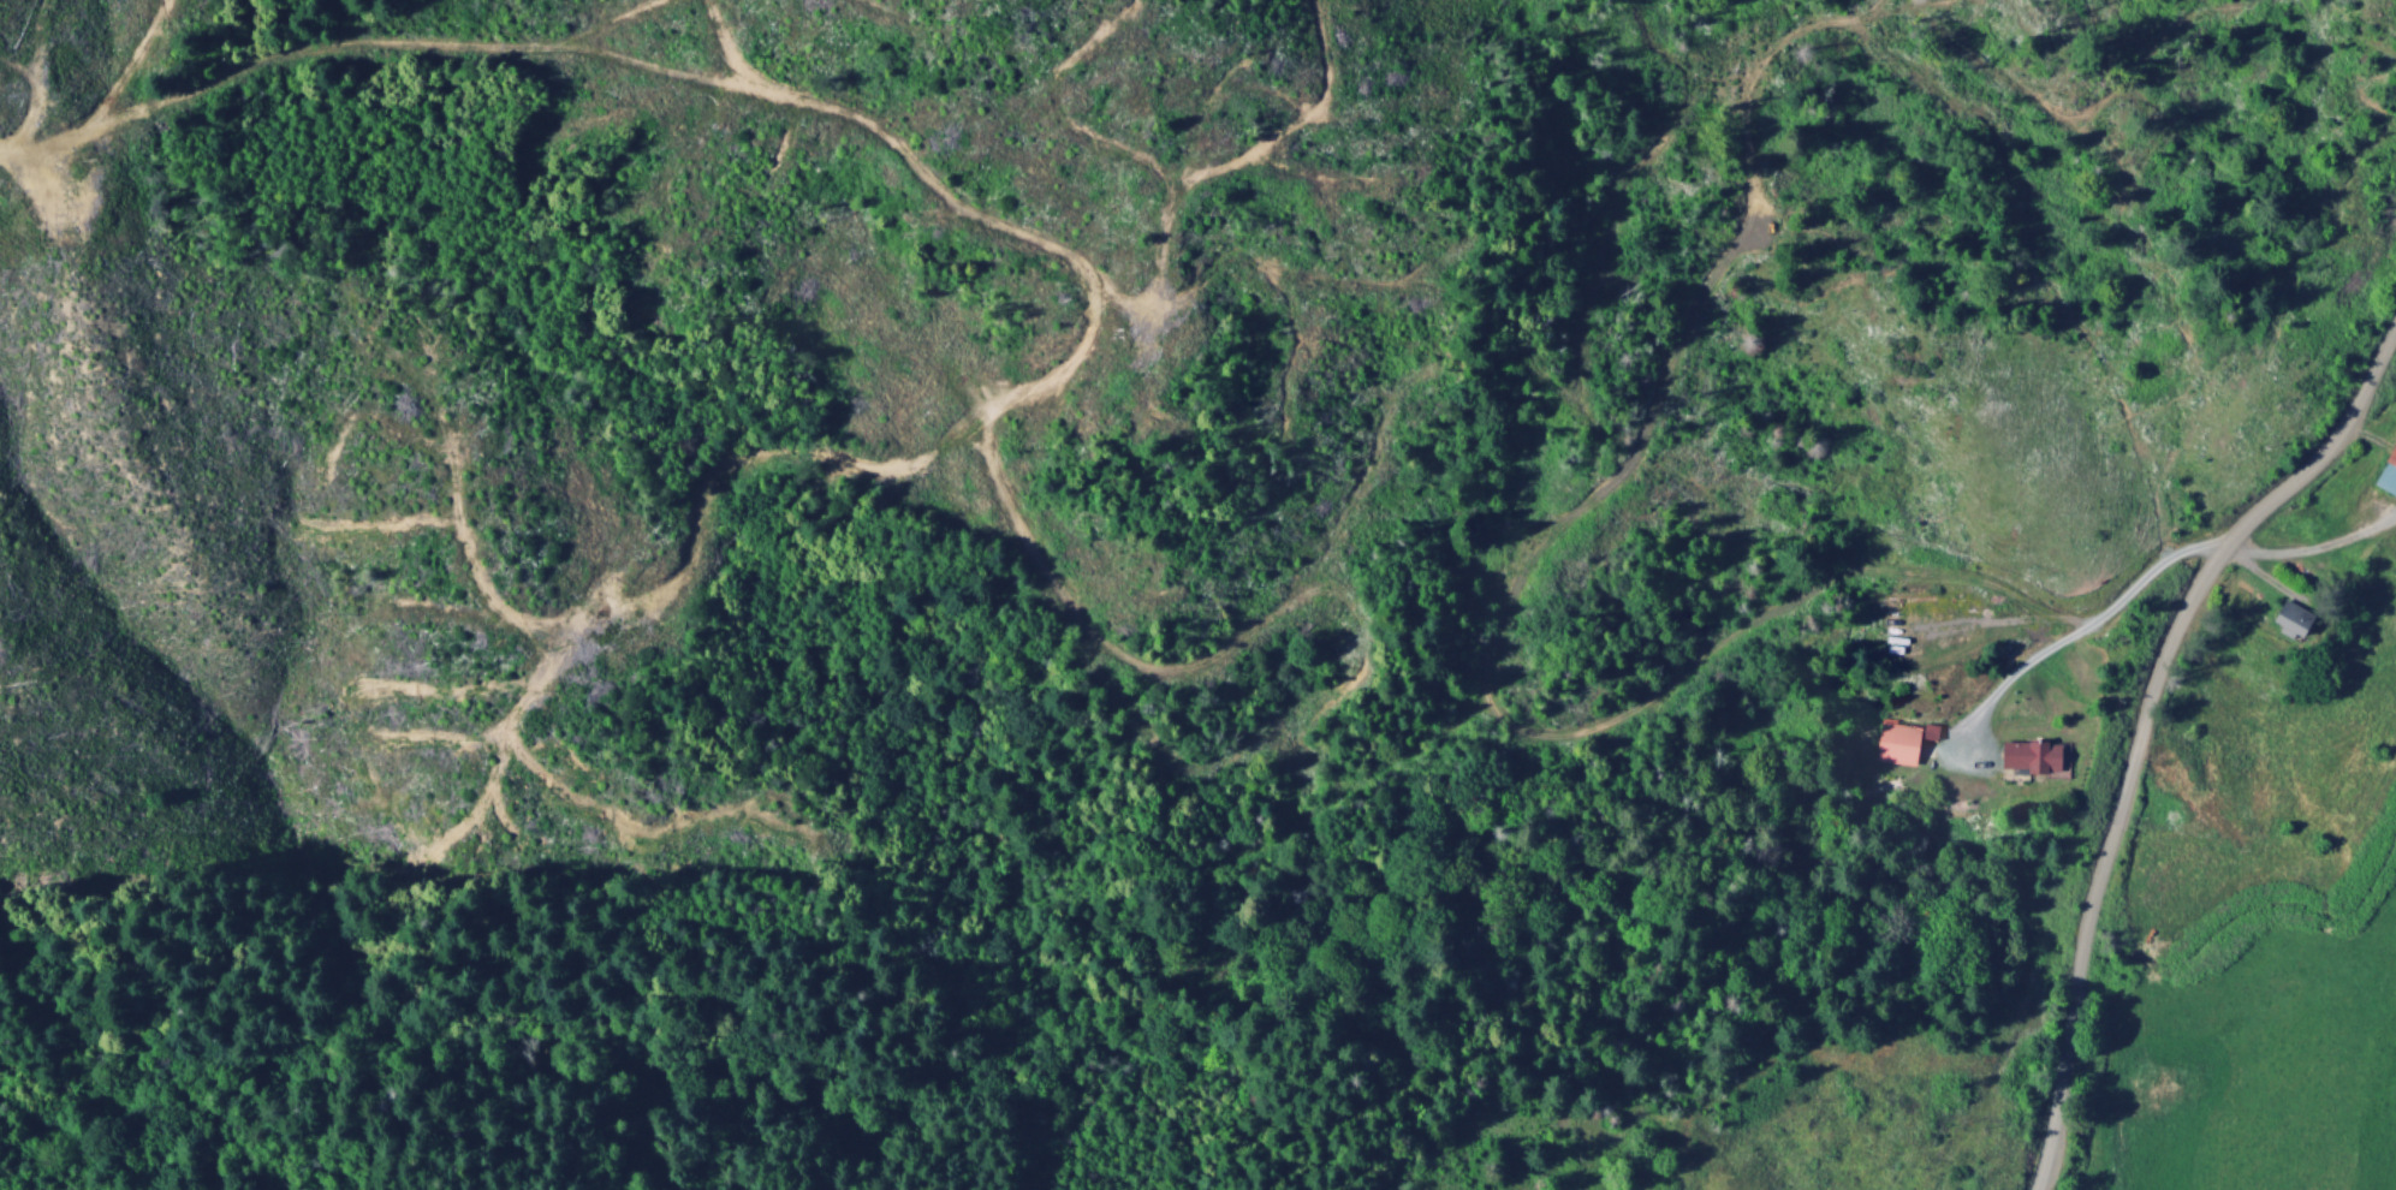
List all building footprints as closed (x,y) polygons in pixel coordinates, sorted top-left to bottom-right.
[(2392,499),(2395,491),(2395,432),(2367,486),(2392,499)] [(2295,644),(2308,616),(2274,600),(2262,628),(2295,644)] [(1922,740),(1938,742),(1940,727),(1924,725),(1924,729),(1882,724),(1877,763),(1918,768),(1922,740)] [(1996,743),(2058,744),(2058,772),(2039,772),(2039,775),(2020,775),(2020,768),(1996,768),(1996,743)]
